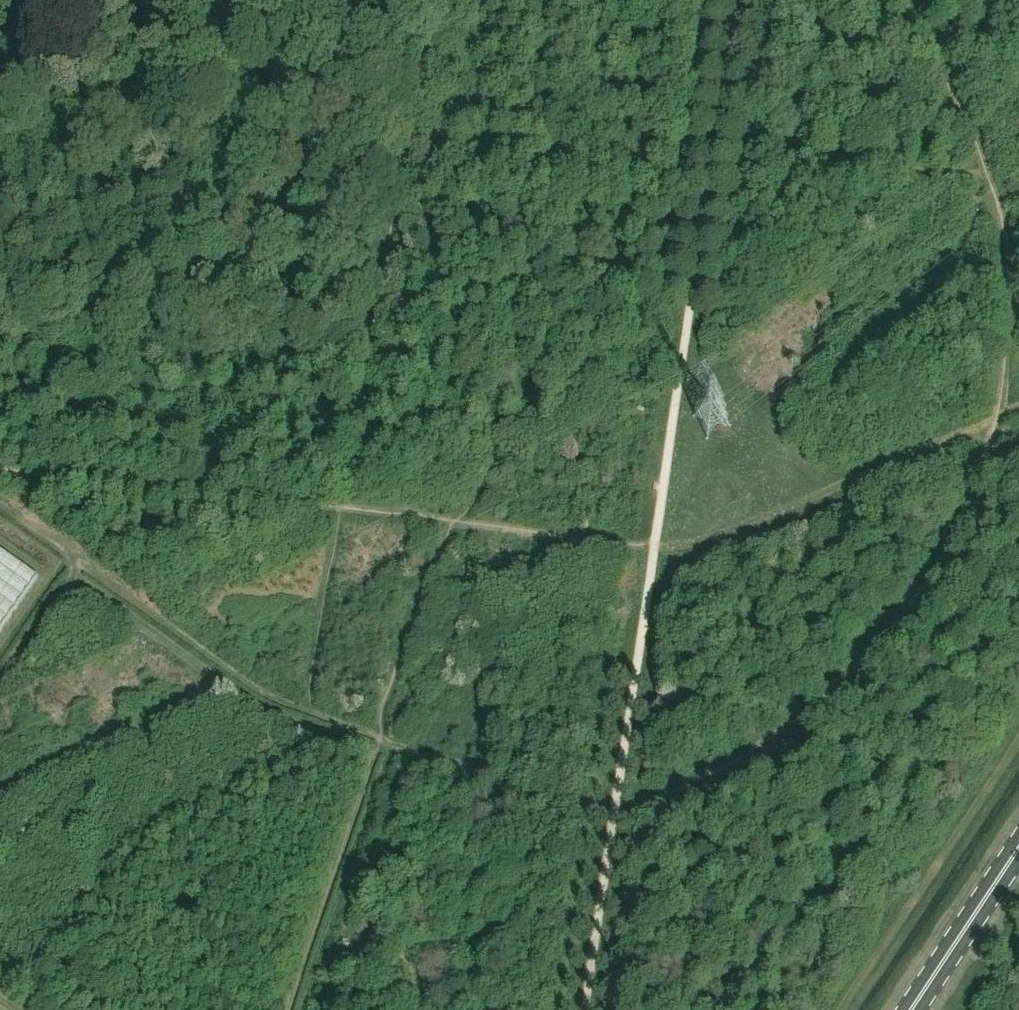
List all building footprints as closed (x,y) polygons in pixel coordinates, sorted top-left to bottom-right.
[(38,576),(0,549),(0,629),(38,576)]
